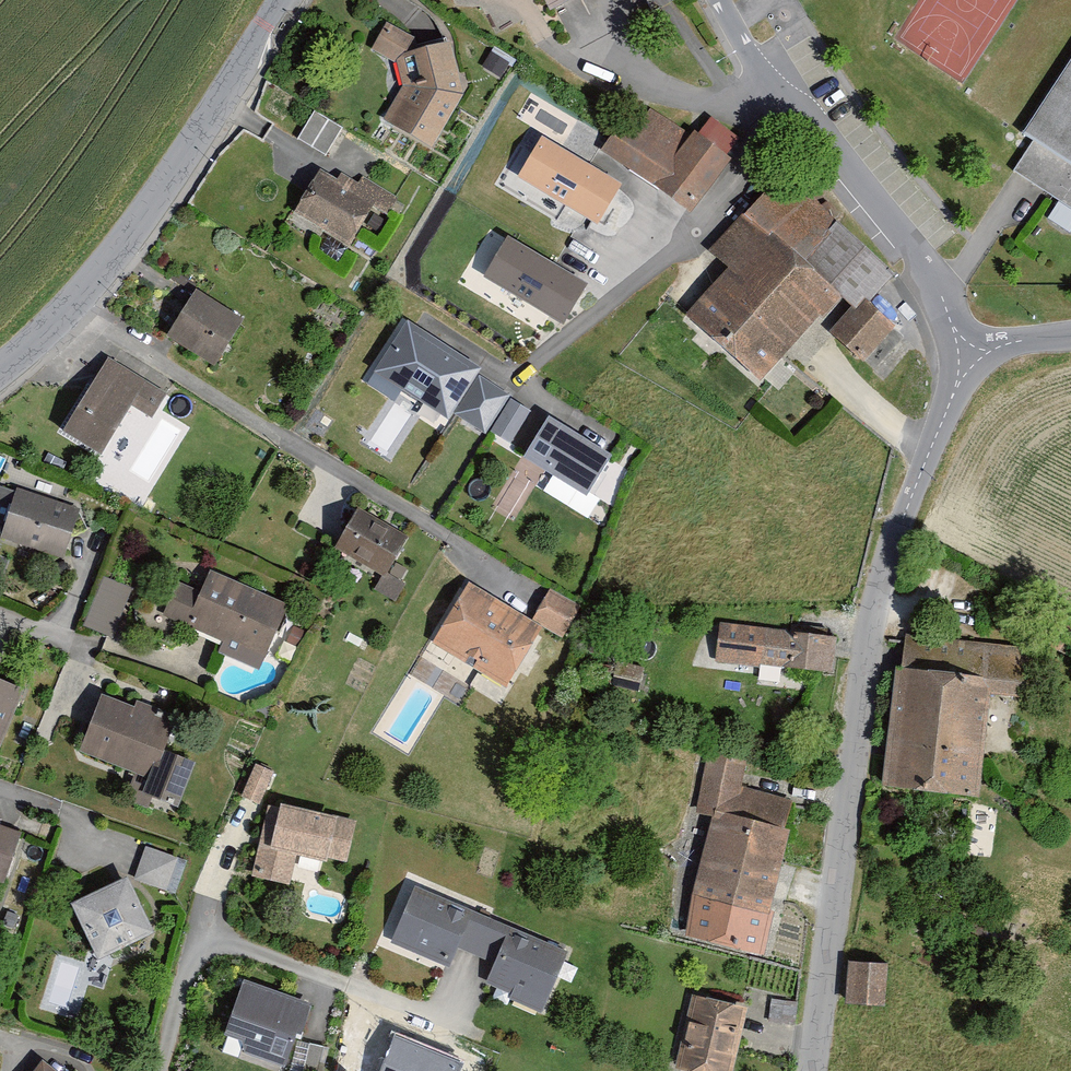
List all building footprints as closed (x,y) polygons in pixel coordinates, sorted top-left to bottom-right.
[(537,13),(563,0),(531,0),(537,13)] [(383,29),(368,54),(390,67),(405,43),(383,29)] [(399,92),(381,125),(430,153),(458,100),(445,51),(392,66),(399,92)] [(1016,140),(1028,148),(1009,176),(1023,186),(1070,218),(1070,58),(1016,140)] [(342,126),(314,109),(298,137),(326,154),(342,126)] [(616,128),(597,156),(684,216),(735,142),(706,123),(694,140),(689,136),(686,140),(647,113),(630,138),(616,128)] [(622,178),(542,132),(520,171),(600,217),(622,178)] [(321,167),(295,211),(350,243),(375,201),(390,209),(399,194),(366,175),(362,182),(344,171),(340,178),(321,167)] [(725,273),(682,319),(757,390),(840,302),(853,315),(888,278),(780,176),(705,255),(725,273)] [(588,281),(508,234),(485,273),(565,320),(588,281)] [(189,295),(162,340),(210,369),(238,325),(189,295)] [(830,340),(857,366),(889,334),(862,308),(830,340)] [(481,366),(408,317),(374,367),(447,416),(481,366)] [(103,362),(57,434),(95,458),(125,410),(147,423),(162,400),(103,362)] [(510,394),(479,374),(454,413),(485,432),(510,394)] [(531,409),(511,397),(490,430),(511,442),(531,409)] [(612,452),(549,414),(526,452),(589,490),(612,452)] [(0,531),(0,543),(58,564),(75,516),(13,494),(0,531)] [(351,512),(331,552),(380,577),(400,538),(351,512)] [(217,651),(260,669),(289,602),(211,569),(202,590),(178,580),(164,613),(222,638),(217,651)] [(132,588),(103,577),(83,626),(112,637),(132,588)] [(463,588),(428,647),(501,689),(535,631),(463,588)] [(530,624),(560,642),(578,612),(547,594),(530,624)] [(832,642),(758,634),(754,669),(828,677),(832,642)] [(888,673),(877,792),(971,800),(982,686),(1026,690),(1030,653),(901,641),(898,674),(888,673)] [(17,692),(0,685),(0,737),(17,692)] [(94,700),(74,754),(142,779),(135,798),(169,811),(185,768),(154,756),(168,719),(131,705),(128,712),(94,700)] [(708,815),(680,939),(760,961),(792,804),(739,789),(746,754),(706,743),(691,810),(708,815)] [(268,777),(252,771),(239,801),(256,808),(268,777)] [(247,881),(285,889),(292,856),(344,868),(353,827),(273,809),(267,835),(258,833),(247,881)] [(0,833),(0,879),(15,839),(0,833)] [(146,845),(136,878),(170,888),(180,855),(146,845)] [(128,874),(72,901),(97,954),(154,927),(128,874)] [(408,891),(387,942),(444,966),(452,949),(488,965),(479,985),(537,1010),(560,956),(408,891)] [(881,969),(845,966),(842,1009),(878,1011),(881,969)] [(285,1065),(306,1006),(236,981),(215,1040),(285,1065)] [(672,1070),(724,1070),(737,1014),(688,1002),(672,1070)] [(379,1070),(461,1070),(464,1061),(393,1033),(379,1070)]
